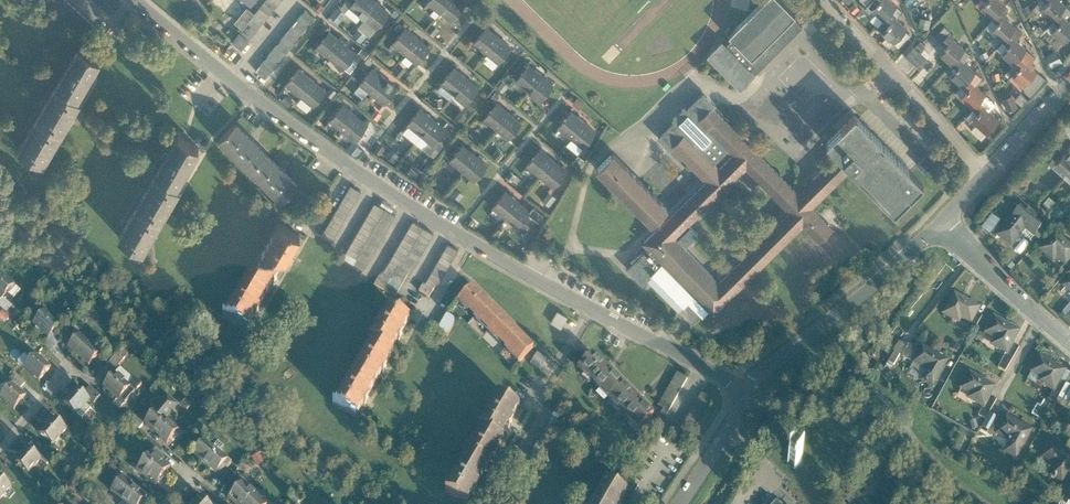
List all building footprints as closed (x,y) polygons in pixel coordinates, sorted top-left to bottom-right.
[(113,0),(96,0),(109,12),(117,4),(113,0)] [(279,0),(263,0),(232,38),(242,46),(279,0)] [(362,14),(374,0),(352,0),(349,3),(362,14)] [(362,14),(376,26),(391,9),(380,0),(374,0),(362,14)] [(439,8),(452,18),(466,2),(463,0),(446,0),(439,8)] [(706,52),(741,88),(805,24),(779,0),(760,0),(706,52)] [(896,4),(892,0),(869,0),(865,4),(871,9),(883,18),(896,4)] [(1005,4),(1000,0),(987,0),(980,9),(992,20),(1005,4)] [(1063,11),(1067,7),(1059,0),(1046,0),(1049,2),(1042,11),(1054,21),(1063,11)] [(894,41),(907,27),(895,17),(903,9),(896,4),(883,18),(876,26),(894,41)] [(1004,41),(1016,26),(1004,16),(1008,11),(1005,8),(1008,6),(1005,4),(992,20),(999,25),(993,31),(1004,41)] [(266,75),(315,15),(305,7),(256,68),(266,75)] [(1069,39),(1069,22),(1066,18),(1067,15),(1063,11),(1054,21),(1058,25),(1052,32),(1066,44),(1069,39)] [(919,23),(929,25),(930,18),(921,16),(919,23)] [(391,41),(405,52),(419,34),(405,23),(391,41)] [(951,61),(965,47),(952,36),(954,35),(950,31),(951,30),(944,24),(936,34),(947,42),(939,51),(951,61)] [(473,41),(485,52),(499,35),(486,25),(473,41)] [(1016,67),(1029,51),(1016,40),(1023,32),(1016,26),(1004,41),(1011,46),(1002,55),(1016,67)] [(316,44),(329,55),(343,38),(330,27),(316,44)] [(419,34),(405,52),(418,62),(432,44),(419,34)] [(499,35),(485,52),(498,62),(511,46),(499,35)] [(343,38),(329,55),(343,68),(358,51),(343,38)] [(74,43),(51,81),(75,95),(98,57),(74,43)] [(929,57),(913,44),(904,55),(919,68),(929,57)] [(962,85),(975,70),(964,60),(970,51),(965,47),(951,61),(957,67),(950,75),(962,85)] [(1032,94),(1046,79),(1034,69),(1036,66),(1032,63),(1036,58),(1029,51),(1016,67),(1019,69),(1012,77),(1032,94)] [(514,77),(526,88),(541,72),(528,61),(514,77)] [(359,81),(371,92),(385,75),(372,64),(359,81)] [(438,80),(451,91),(465,75),(453,64),(438,80)] [(285,82),(298,93),(313,76),(300,65),(285,82)] [(973,106),(985,92),(974,83),(981,75),(975,70),(962,85),(967,88),(961,97),(973,106)] [(541,72),(526,88),(538,99),(553,83),(541,72)] [(385,75),(371,92),(384,102),(398,85),(385,75)] [(465,75),(451,91),(464,102),(478,86),(465,75)] [(313,76),(298,93),(312,104),(326,88),(313,76)] [(51,81),(33,112),(62,129),(79,97),(75,95),(51,81)] [(610,148),(594,165),(655,227),(641,241),(645,246),(629,260),(677,308),(686,298),(701,314),(708,308),(711,312),(802,225),(818,242),(835,227),(814,206),(852,169),(895,210),(924,181),(854,110),(823,141),(832,150),(794,186),(711,105),(714,102),(702,90),(686,106),(684,104),(671,117),(673,119),(656,135),(699,175),(667,206),(610,148)] [(972,117),(986,132),(999,119),(988,110),(995,101),(985,92),(973,106),(978,110),(972,117)] [(1012,93),(1002,98),(1008,110),(1018,105),(1012,93)] [(483,117),(495,127),(509,110),(497,100),(483,117)] [(329,119),(342,129),(356,111),(344,101),(329,119)] [(406,123),(417,132),(431,116),(420,106),(406,123)] [(557,126),(569,136),(583,120),(571,109),(557,126)] [(509,110),(495,127),(507,138),(522,121),(509,110)] [(356,111),(342,129),(354,139),(369,121),(356,111)] [(14,143),(43,161),(62,129),(33,112),(14,143)] [(431,116),(417,132),(430,143),(444,127),(431,116)] [(248,166),(267,148),(238,118),(219,136),(248,166)] [(583,120),(569,136),(582,147),(596,131),(583,120)] [(155,171),(176,182),(198,146),(177,134),(155,171)] [(448,158),(460,169),(475,152),(462,141),(448,158)] [(926,153),(934,161),(935,163),(945,154),(935,144),(926,153)] [(1069,164),(1069,148),(1066,144),(1052,161),(1064,171),(1069,164)] [(524,162),(539,175),(553,158),(538,145),(524,162)] [(392,159),(397,153),(391,147),(385,153),(392,159)] [(298,180),(267,148),(248,166),(279,198),(298,180)] [(475,152),(460,169),(473,180),(487,162),(475,152)] [(926,153),(916,162),(924,170),(934,161),(926,153)] [(553,158),(539,175),(553,186),(567,169),(553,158)] [(136,202),(160,217),(179,184),(176,182),(155,171),(136,202)] [(580,198),(571,207),(615,251),(624,242),(618,236),(622,232),(629,237),(638,229),(594,184),(585,194),(593,203),(589,207),(580,198)] [(330,238),(359,190),(349,185),(321,233),(330,238)] [(1030,193),(1039,199),(1044,192),(1036,185),(1030,193)] [(493,207),(504,216),(518,200),(507,190),(493,207)] [(518,200),(504,216),(516,226),(530,210),(518,200)] [(117,233),(142,248),(160,217),(136,202),(117,233)] [(361,268),(391,214),(372,204),(342,257),(361,268)] [(1049,227),(1020,204),(994,236),(1010,248),(1024,230),(1033,237),(1037,233),(1042,237),(1049,227)] [(261,251),(281,262),(300,231),(276,217),(258,249),(261,251)] [(391,299),(430,234),(410,223),(372,288),(391,299)] [(1054,231),(1036,250),(1052,263),(1055,259),(1064,266),(1069,259),(1069,245),(1054,231)] [(429,297),(457,248),(446,242),(419,292),(429,297)] [(242,283),(265,297),(284,263),(281,262),(261,251),(242,283)] [(1065,274),(1068,277),(1061,286),(1069,294),(1069,268),(1065,274)] [(1,298),(14,284),(0,272),(0,298),(1,298)] [(224,314),(246,327),(265,297),(242,283),(224,314)] [(500,317),(469,286),(454,301),(485,332),(500,317)] [(979,307),(952,292),(940,314),(957,323),(960,319),(969,324),(976,313),(979,307)] [(13,305),(3,297),(0,300),(0,306),(7,312),(13,305)] [(372,339),(392,350),(410,319),(388,306),(369,337),(372,339)] [(567,316),(556,309),(550,320),(561,326),(567,316)] [(1064,315),(1061,313),(1057,319),(1069,329),(1069,328),(1069,309),(1064,315)] [(44,311),(31,325),(46,338),(59,324),(44,311)] [(458,319),(447,313),(437,330),(447,336),(458,319)] [(981,316),(976,313),(969,324),(968,326),(975,329),(981,316)] [(1019,330),(992,315),(982,333),(993,338),(989,345),(1004,354),(1005,354),(1012,343),(1019,330)] [(78,331),(87,322),(82,317),(73,327),(78,331)] [(531,348),(500,317),(485,332),(515,363),(531,348)] [(77,334),(66,348),(88,366),(99,353),(77,334)] [(354,369),(377,382),(395,352),(392,350),(372,339),(354,369)] [(1019,347),(1012,343),(1005,354),(1004,354),(996,368),(1005,372),(1019,347)] [(947,360),(920,345),(911,363),(925,371),(919,382),(931,388),(947,360)] [(115,368),(125,357),(119,351),(109,362),(115,368)] [(893,351),(887,362),(892,366),(899,355),(893,351)] [(622,385),(590,352),(575,367),(607,399),(622,385)] [(547,360),(536,353),(529,364),(540,371),(547,360)] [(1065,369),(1038,354),(1028,372),(1038,378),(1036,383),(1051,391),(1053,392),(1059,380),(1065,369)] [(35,355),(23,369),(38,382),(50,368),(35,355)] [(334,402),(357,416),(377,382),(354,369),(334,402)] [(995,386),(967,371),(957,389),(967,394),(965,399),(981,408),(983,408),(989,396),(995,386)] [(114,372),(101,387),(123,405),(141,385),(133,379),(128,384),(114,372)] [(11,384),(18,390),(25,383),(14,373),(9,379),(13,382),(11,384)] [(660,414),(665,417),(687,379),(676,373),(658,406),(663,408),(660,414)] [(1065,383),(1059,380),(1053,392),(1051,391),(1047,399),(1054,403),(1057,398),(1065,383)] [(1065,383),(1057,398),(1066,404),(1069,397),(1069,386),(1065,383)] [(0,396),(0,399),(13,410),(25,396),(18,390),(11,384),(0,396)] [(653,416),(622,385),(607,399),(638,431),(653,416)] [(89,387),(82,394),(90,401),(93,404),(100,396),(89,387)] [(76,416),(90,401),(82,394),(75,388),(61,403),(76,416)] [(693,432),(711,399),(701,393),(682,426),(693,432)] [(483,429),(502,440),(521,409),(499,396),(480,427),(483,429)] [(996,399),(989,396),(983,408),(981,408),(977,415),(984,420),(988,414),(996,399)] [(143,424),(166,444),(180,428),(170,419),(180,407),(169,398),(159,410),(157,408),(143,424)] [(994,434),(1001,420),(988,414),(984,420),(980,427),(994,434)] [(1031,430),(1004,415),(1001,420),(994,434),(1007,442),(1002,453),(1015,460),(1031,430)] [(53,445),(66,429),(51,417),(38,434),(53,445)] [(676,437),(682,426),(665,417),(659,428),(676,437)] [(529,480),(561,424),(550,418),(518,474),(529,480)] [(465,460),(487,474),(505,442),(502,440),(483,429),(465,460)] [(1050,439),(1040,457),(1054,465),(1048,476),(1059,482),(1061,483),(1067,472),(1069,466),(1069,450),(1050,439)] [(204,440),(192,455),(215,474),(227,460),(204,440)] [(27,474),(40,459),(27,448),(14,462),(27,474)] [(149,452),(134,472),(155,487),(170,468),(162,462),(164,458),(155,451),(152,455),(149,452)] [(794,454),(785,464),(796,473),(805,463),(794,454)] [(468,503),(487,474),(465,460),(447,491),(468,503)] [(1067,472),(1061,483),(1059,482),(1057,488),(1065,492),(1069,484),(1069,473),(1067,472)] [(109,492),(124,503),(123,503),(141,503),(146,498),(121,477),(109,492)] [(10,487),(0,478),(0,499),(10,487)] [(242,483),(228,500),(232,503),(268,503),(242,483)] [(624,496),(602,483),(589,503),(619,503),(624,496)] [(894,490),(881,483),(875,495),(889,501),(894,490)] [(1069,484),(1065,492),(1060,502),(1062,503),(1066,503),(1069,497),(1069,485),(1069,484)] [(100,494),(91,503),(112,503),(100,494)] [(200,496),(192,503),(208,503),(200,496)]
